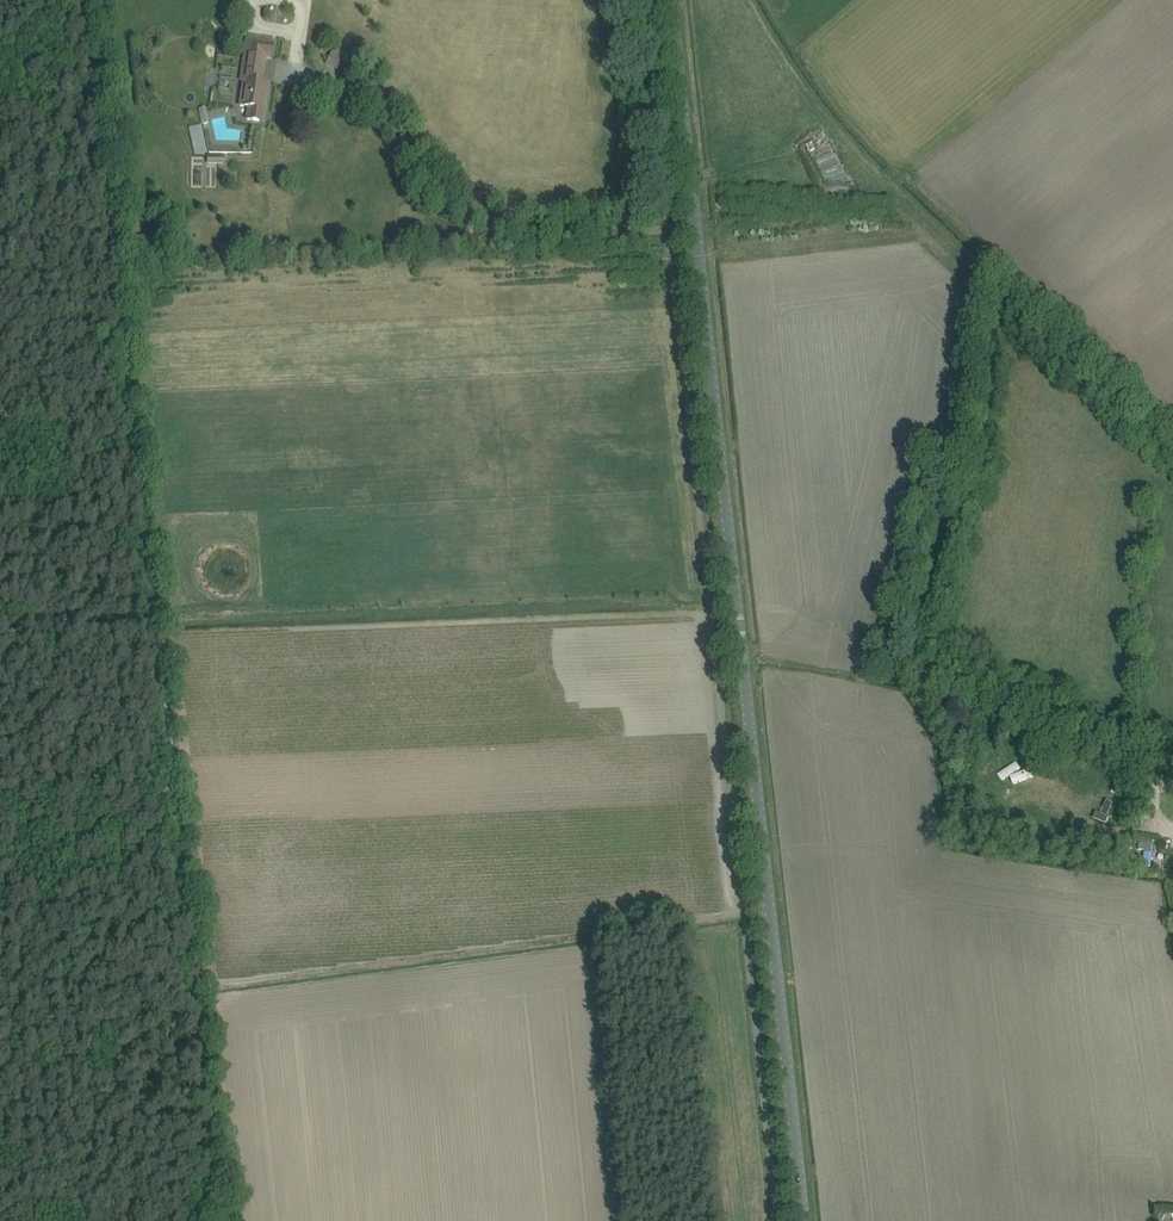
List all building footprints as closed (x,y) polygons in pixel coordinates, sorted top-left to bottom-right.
[(270,43),(258,41),(247,39),(241,80),(244,81),(240,105),(249,106),(247,120),(259,121),(261,109),(265,110),(267,90),(265,89),(266,83),(261,82),(265,58),(267,58),(268,55),(271,55),(272,46),(269,46),(270,43)] [(339,44),(334,60),(351,66),(357,50),(339,44)] [(173,103),(175,117),(199,114),(197,100),(173,103)] [(218,110),(225,132),(236,129),(230,107),(218,110)] [(204,108),(199,109),(202,123),(205,123),(208,122),(205,108),(204,108)] [(223,154),(208,154),(209,162),(212,163),(223,163),(223,154)] [(1151,869),(1153,841),(1139,840),(1138,851),(1144,852),(1143,869),(1151,869)]
